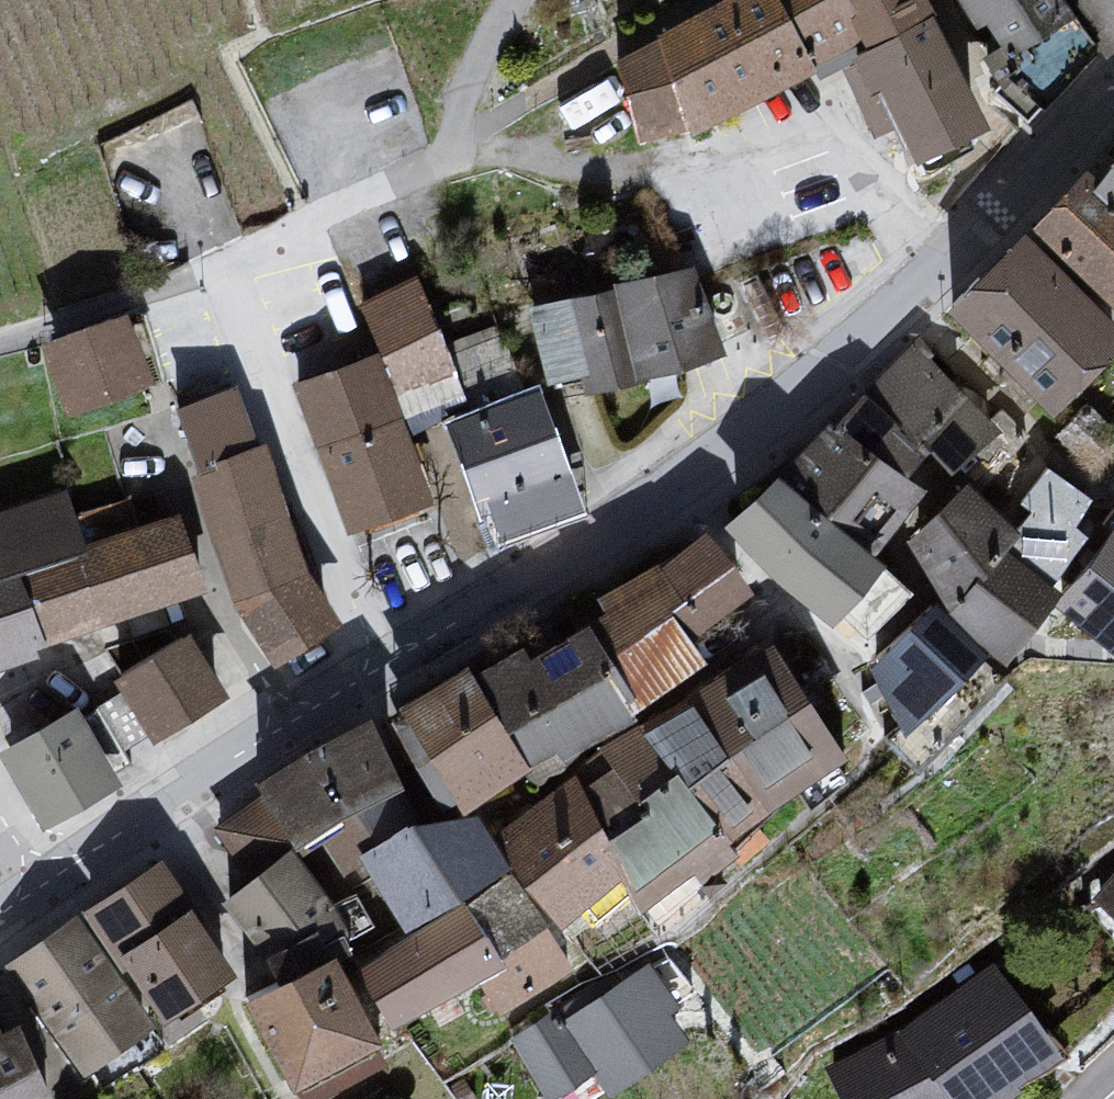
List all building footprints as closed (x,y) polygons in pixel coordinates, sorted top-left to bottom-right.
[(659,30),(692,137),(858,36),(865,48),(937,22),(928,0),(709,0),(659,30)] [(973,27),(995,54),(1074,18),(1064,0),(954,0),(973,27)] [(1074,18),(1080,31),(1113,55),(1113,0),(1064,0),(1074,18)] [(937,22),(865,48),(916,164),(989,136),(937,22)] [(1090,171),(1028,238),(1113,307),(1113,197),(1106,190),(1090,171)] [(1028,238),(948,314),(1060,418),(1113,358),(1113,315),(1028,238)] [(696,270),(615,291),(640,382),(721,357),(696,270)] [(420,285),(361,309),(402,415),(464,390),(420,285)] [(612,298),(522,314),(541,389),(588,383),(589,398),(633,390),(612,298)] [(131,321),(40,348),(67,427),(155,390),(131,321)] [(921,352),(838,433),(906,478),(939,451),(956,471),(1009,431),(921,352)] [(373,359),(290,388),(346,535),(430,508),(373,359)] [(545,400),(446,426),(477,523),(494,519),(494,543),(582,513),(545,400)] [(838,433),(726,531),(839,629),(934,496),(906,478),(838,433)] [(266,456),(195,479),(241,631),(278,665),(338,628),(318,593),(266,456)] [(978,490),(912,543),(953,604),(1010,654),(1065,577),(1072,555),(1112,506),(1051,469),(1020,504),(1038,516),(1023,531),(978,490)] [(208,600),(178,518),(85,545),(61,504),(0,514),(0,665),(208,600)] [(1058,597),(1113,638),(1113,518),(1113,517),(1058,597)] [(611,614),(569,643),(643,714),(717,668),(695,642),(761,595),(713,539),(598,601),(611,614)] [(944,605),(875,668),(910,729),(960,687),(995,648),(944,605)] [(195,639),(108,685),(151,745),(226,704),(195,639)] [(569,643),(403,706),(467,818),(488,816),(565,752),(575,757),(633,714),(569,643)] [(774,645),(642,724),(730,844),(848,762),(774,645)] [(0,751),(0,765),(42,830),(111,784),(75,713),(0,751)] [(388,716),(255,779),(304,849),(348,880),(365,868),(381,843),(416,824),(446,821),(388,716)] [(642,724),(491,835),(514,865),(528,885),(561,930),(623,884),(645,914),(699,875),(705,884),(741,858),(730,844),(642,724)] [(381,843),(365,868),(410,937),(498,882),(514,865),(491,835),(488,816),(467,818),(446,821),(416,824),(381,843)] [(293,848),(219,907),(279,983),(348,958),(358,948),(293,848)] [(173,864),(78,914),(156,1031),(235,975),(173,864)] [(1085,904),(1113,926),(1113,871),(1085,904)] [(561,930),(498,882),(410,937),(353,970),(393,1028),(485,986),(561,930)] [(0,969),(0,970),(79,1083),(151,1032),(78,914),(0,969)] [(279,983),(244,996),(289,1089),(311,1097),(387,1037),(353,970),(348,958),(279,983)] [(822,1070),(838,1098),(1015,1098),(1063,1057),(1008,978),(982,971),(892,1037),(822,1070)] [(651,974),(565,1026),(595,1073),(606,1089),(692,1043),(651,974)] [(0,1019),(0,1098),(49,1098),(0,1019)] [(507,1046),(541,1098),(556,1098),(595,1073),(565,1026),(507,1046)]
